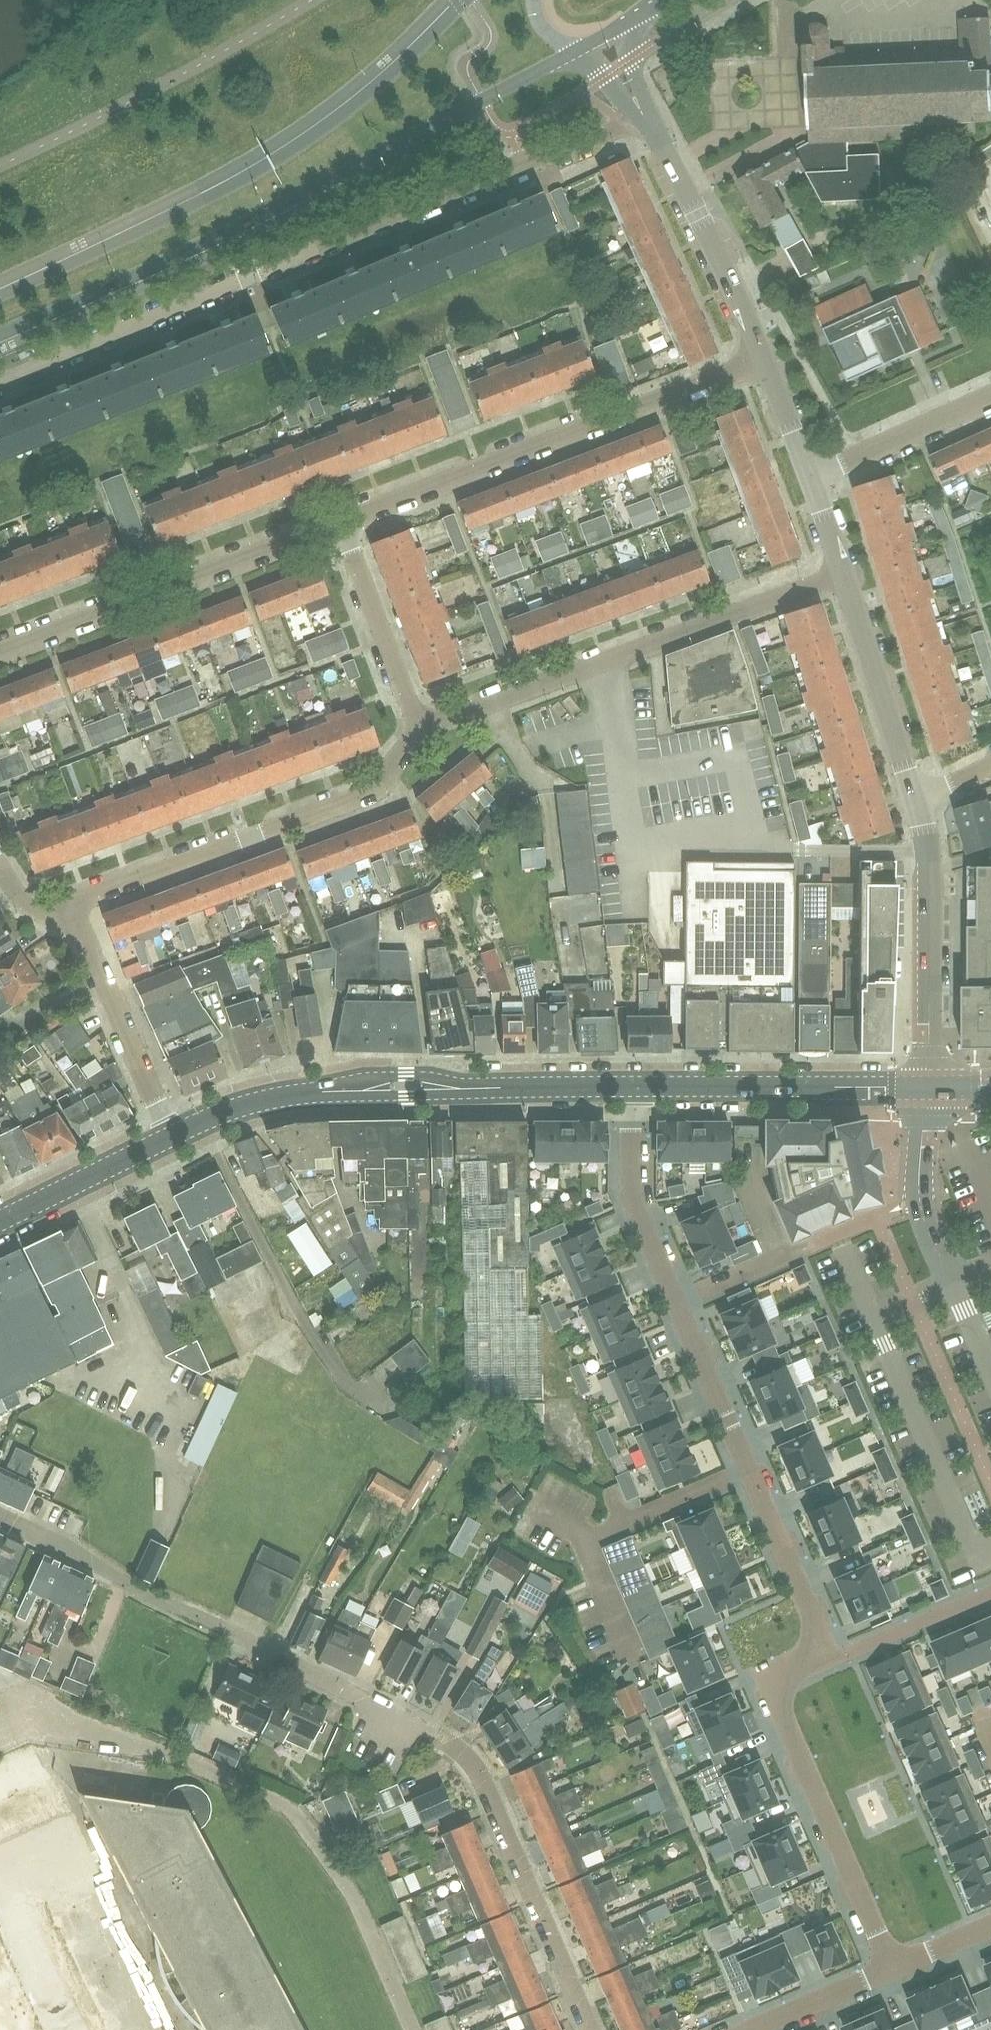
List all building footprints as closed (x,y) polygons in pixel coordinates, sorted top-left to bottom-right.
[(806,37),(807,68),(807,84),(808,139),(795,147),(825,202),(882,200),(880,154),(849,155),(849,140),(941,136),(941,139),(955,138),(954,136),(976,135),(976,124),(979,124),(979,121),(990,120),(990,76),(989,20),(962,21),(963,52),(846,56),(846,49),(831,49),(830,34),(829,31),(828,30),(826,28),(825,27),(824,26),(822,25),(821,25),(819,24),(817,24),(815,25),(814,25),(812,26),(811,27),(809,28),(808,29),(807,31),(806,33),(806,35),(806,37)] [(764,228),(771,224),(787,214),(772,186),(804,169),(822,202),(825,202),(795,147),(755,171),(738,180),(764,228)] [(974,158),(979,167),(990,160),(990,147),(974,157),(974,158)] [(600,170),(601,171),(689,367),(698,362),(716,354),(628,158),(600,170)] [(561,188),(549,193),(568,233),(579,228),(561,188)] [(557,233),(542,196),(541,195),(487,218),(503,256),(557,233)] [(503,256),(487,218),(433,241),(449,279),(503,256)] [(909,252),(926,258),(933,239),(916,233),(909,252)] [(804,239),(795,244),(785,249),(800,277),(820,267),(804,239)] [(449,279),(433,241),(379,264),(395,302),(449,279)] [(341,325),(395,302),(379,264),(325,287),(341,325)] [(812,291),(822,286),(817,275),(807,280),(812,291)] [(880,356),(885,365),(908,354),(906,349),(917,344),(920,349),(943,339),(920,287),(877,306),(867,285),(832,300),(814,308),(843,373),(880,356)] [(325,287),(271,310),(287,347),(341,325),(325,287)] [(947,308),(952,318),(956,328),(967,323),(958,303),(947,308)] [(200,337),(216,376),(270,355),(255,316),(200,337)] [(146,359),(161,398),(216,376),(200,337),(146,359)] [(578,383),(595,376),(581,341),(561,349),(559,343),(551,347),(566,385),(576,381),(577,384),(578,383)] [(614,341),(594,348),(593,349),(612,397),(633,389),(614,341)] [(566,385),(551,347),(541,350),(543,356),(525,363),(538,398),(553,393),(554,392),(554,390),(564,386),(565,388),(566,388),(565,385),(566,385)] [(450,422),(471,414),(447,351),(425,359),(450,422)] [(161,398),(146,359),(91,380),(107,420),(161,398)] [(523,404),(538,398),(525,363),(505,370),(503,365),(494,368),(510,409),(511,409),(510,407),(521,403),(522,405),(523,405),(523,404)] [(510,409),(494,368),(485,372),(487,377),(468,385),(482,420),(498,414),(499,414),(498,411),(509,407),(510,410),(510,409)] [(91,380),(73,388),(36,402),(52,441),(107,420),(91,380)] [(314,419),(325,415),(318,398),(308,402),(314,419)] [(429,441),(445,435),(431,399),(412,406),(410,400),(401,404),(417,443),(427,439),(428,441),(429,441)] [(36,402),(0,417),(0,462),(52,441),(36,402)] [(417,443),(401,404),(392,407),(394,413),(375,420),(389,456),(404,450),(404,451),(406,450),(405,448),(415,444),(416,446),(417,446),(417,443)] [(290,428),(300,424),(294,407),(284,411),(290,428)] [(716,418),(772,567),(781,562),(800,555),(744,407),(726,414),(716,418)] [(374,462),(389,456),(375,420),(356,428),(354,422),(345,425),(361,467),(362,467),(361,465),(372,461),(373,463),(374,462)] [(326,481),(333,478),(349,472),(350,472),(349,469),(360,465),(361,467),(345,425),(336,429),(338,434),(319,442),(326,460),(319,463),(326,481)] [(638,434),(648,460),(670,451),(660,426),(638,434)] [(681,456),(697,450),(688,427),(673,433),(681,456)] [(985,463),(990,460),(990,429),(974,437),(985,463)] [(648,460),(638,434),(615,443),(625,469),(648,460)] [(985,463),(974,437),(952,447),(964,473),(985,463)] [(282,449),(297,489),(308,485),(309,487),(310,487),(326,481),(319,463),(326,460),(319,442),(293,452),(291,446),(282,449)] [(625,469),(615,443),(593,452),(602,477),(625,469)] [(964,473),(952,447),(930,457),(942,483),(964,473)] [(297,489),(282,449),(273,453),(275,459),(256,466),(270,502),(285,496),(286,496),(285,494),(296,490),(297,492),(298,491),(297,489)] [(570,460),(580,486),(602,477),(593,452),(570,460)] [(547,469),(557,495),(580,486),(570,460),(547,469)] [(255,508),(270,502),(256,466),(237,473),(235,468),(226,471),(242,513),(243,513),(242,510),(253,506),(253,509),(255,508)] [(525,477),(535,503),(557,495),(547,469),(525,477)] [(242,513),(226,471),(217,475),(219,480),(200,487),(214,523),(230,517),(230,518),(231,517),(230,515),(241,511),(242,513)] [(125,546),(147,538),(122,474),(101,482),(125,546)] [(502,486),(512,512),(535,503),(525,477),(502,486)] [(890,477),(874,482),(853,488),(862,517),(905,503),(902,494),(896,496),(890,477)] [(512,512),(502,486),(480,495),(490,520),(493,529),(505,525),(501,516),(512,512)] [(683,486),(661,494),(659,495),(666,516),(692,507),(683,486)] [(199,529),(214,523),(200,487),(182,495),(179,489),(170,492),(186,534),(187,534),(186,532),(197,528),(198,530),(199,529)] [(965,508),(982,513),(972,491),(965,508)] [(972,491),(982,513),(983,514),(989,496),(972,491)] [(186,534),(170,492),(161,496),(163,502),(145,509),(158,545),(174,539),(175,538),(175,536),(185,532),(186,534)] [(480,495),(457,503),(467,529),(490,520),(480,495)] [(638,503),(646,524),(658,519),(650,498),(638,503)] [(953,534),(939,501),(928,506),(939,531),(945,549),(962,602),(950,605),(952,615),(976,608),(962,561),(953,534)] [(646,524),(638,503),(625,508),(633,529),(646,524)] [(905,504),(905,503),(862,517),(872,545),(914,532),(911,523),(905,525),(899,506),(905,504)] [(468,551),(454,514),(442,519),(456,555),(468,551)] [(593,520),(601,541),(612,536),(605,515),(593,520)] [(601,541),(593,520),(580,525),(587,546),(601,541)] [(106,565),(122,559),(108,523),(89,530),(87,525),(78,528),(93,568),(104,564),(105,566),(106,566),(106,565)] [(93,568),(78,528),(69,532),(71,538),(52,545),(66,581),(81,575),(82,575),(81,572),(92,568),(93,571),(94,570),(93,568)] [(415,549),(407,530),(371,544),(382,572),(424,556),(420,547),(415,549)] [(548,537),(556,558),(568,553),(560,532),(548,537)] [(881,574),(917,562),(911,543),(917,541),(914,532),(872,545),(881,574)] [(556,558),(548,537),(535,541),(543,563),(556,558)] [(623,558),(643,552),(638,539),(619,545),(623,558)] [(50,587),(66,581),(52,545),(33,552),(31,546),(22,550),(38,592),(38,591),(38,589),(48,585),(49,587),(50,587)] [(719,587),(741,579),(729,545),(708,554),(719,587)] [(529,555),(529,556),(519,559),(515,549),(502,554),(510,575),(523,570),(523,569),(533,566),(529,555)] [(22,550),(13,553),(15,559),(0,565),(0,576),(10,602),(25,596),(27,596),(26,594),(36,590),(37,592),(38,592),(22,550)] [(673,561),(685,591),(709,582),(698,552),(673,561)] [(498,579),(510,575),(502,554),(490,558),(498,579)] [(427,565),(424,556),(382,572),(393,600),(429,586),(421,567),(427,565)] [(649,570),(661,600),(685,591),(673,561),(649,570)] [(917,562),(881,574),(890,603),(932,589),(929,580),(923,581),(917,562)] [(328,595),(318,569),(296,577),(306,604),(328,595)] [(625,579),(637,609),(661,600),(649,570),(625,579)] [(10,602),(0,576),(0,606),(10,602)] [(306,604),(296,577),(273,586),(283,612),(306,604)] [(601,588),(612,618),(637,609),(625,579),(601,588)] [(283,612),(273,586),(250,595),(260,621),(283,612)] [(393,600),(403,628),(445,612),(441,602),(436,604),(429,586),(393,600)] [(612,618),(601,588),(577,597),(588,627),(612,618)] [(890,603),(899,631),(910,667),(952,653),(949,645),(944,646),(937,626),(935,620),(929,600),(934,598),(932,589),(890,603)] [(220,606),(230,633),(253,624),(243,597),(220,606)] [(588,627),(577,597),(553,606),(564,636),(588,627)] [(508,656),(508,654),(488,602),(477,606),(496,660),(508,656)] [(783,636),(786,645),(829,631),(820,603),(782,615),(788,634),(783,636)] [(230,633),(220,606),(197,615),(207,641),(218,637),(221,644),(233,640),(230,633)] [(564,636),(553,606),(529,615),(540,645),(564,636)] [(449,621),(445,612),(403,628),(414,656),(456,640),(456,638),(450,641),(443,623),(449,621)] [(175,623),(185,650),(207,641),(197,615),(175,623)] [(540,645),(529,615),(505,623),(516,654),(540,645)] [(152,632),(162,659),(185,650),(175,623),(152,632)] [(769,672),(752,626),(740,630),(757,676),(769,672)] [(318,637),(326,658),(348,649),(341,629),(318,637)] [(794,653),(800,672),(838,660),(829,631),(786,645),(789,654),(794,653)] [(984,631),(973,634),(982,664),(990,694),(990,654),(984,631)] [(162,659),(152,632),(129,641),(140,667),(139,667),(142,675),(145,683),(168,674),(162,659)] [(672,727),(756,709),(748,672),(734,633),(665,658),(672,727)] [(326,658),(318,637),(305,642),(313,663),(326,658)] [(414,656),(425,685),(461,671),(453,651),(459,648),(456,640),(414,656)] [(142,675),(139,667),(140,667),(129,641),(107,649),(117,676),(127,672),(130,679),(142,675)] [(117,676),(107,649),(84,658),(94,684),(117,676)] [(919,696),(956,684),(950,665),(955,663),(952,653),(910,667),(919,696)] [(94,684),(84,658),(62,666),(72,693),(94,684)] [(243,666),(251,687),(273,678),(265,658),(243,666)] [(801,693),(804,702),(847,689),(838,660),(800,672),(806,691),(801,693)] [(360,677),(353,661),(342,665),(349,680),(360,677)] [(251,687),(243,666),(228,672),(235,692),(251,687)] [(66,704),(64,696),(54,670),(31,678),(44,712),(66,704)] [(44,712),(31,678),(9,687),(23,725),(46,716),(44,712)] [(956,684),(919,696),(928,724),(970,711),(967,701),(962,702),(956,684)] [(175,692),(183,713),(200,706),(193,685),(175,692)] [(9,687),(0,690),(0,732),(1,734),(23,725),(9,687)] [(813,710),(819,729),(856,717),(847,689),(804,702),(807,712),(813,710)] [(107,718),(115,739),(128,734),(119,713),(118,714),(109,691),(100,694),(108,718),(107,718)] [(183,713),(175,692),(154,700),(163,720),(183,713)] [(762,698),(772,735),(783,732),(773,695),(762,698)] [(350,757),(378,746),(365,710),(345,717),(343,712),(335,715),(350,757)] [(937,753),(956,747),(974,741),(968,721),(973,720),(970,711),(928,724),(937,753)] [(308,731),(321,767),(350,757),(335,715),(326,719),(328,724),(308,731)] [(865,746),(856,717),(819,729),(825,748),(820,750),(823,759),(865,746)] [(115,739),(107,718),(84,727),(92,748),(115,739)] [(321,767),(308,731),(290,738),(288,733),(277,737),(293,778),(321,767)] [(251,753),(264,788),(293,778),(277,737),(269,740),(271,745),(251,753)] [(830,766),(837,786),(874,774),(865,746),(823,759),(825,768),(830,766)] [(62,749),(48,751),(49,762),(64,761),(62,749)] [(9,756),(17,777),(30,772),(21,751),(9,756)] [(455,768),(473,789),(492,774),(474,752),(455,768)] [(220,758),(235,799),(264,788),(251,753),(234,759),(232,753),(220,758)] [(777,756),(784,783),(795,780),(788,753),(777,756)] [(1,759),(0,755),(0,783),(17,777),(9,756),(1,759)] [(207,809),(235,799),(220,758),(214,760),(216,765),(193,773),(207,809)] [(436,783),(454,805),(459,811),(463,808),(466,811),(479,800),(476,797),(478,795),(473,789),(455,768),(436,783)] [(163,779),(178,820),(207,809),(193,773),(170,782),(168,777),(163,779)] [(840,816),(883,803),(874,774),(837,786),(843,805),(837,807),(840,816)] [(149,831),(178,820),(163,779),(150,784),(151,789),(136,794),(149,831)] [(454,805),(436,783),(417,799),(435,821),(454,805)] [(485,808),(494,799),(486,789),(478,795),(476,797),(479,800),(485,808)] [(599,892),(587,790),(556,793),(568,896),(599,892)] [(11,810),(14,809),(9,792),(0,795),(0,803),(3,813),(11,810)] [(121,841),(149,831),(136,794),(114,802),(112,797),(106,800),(121,841)] [(121,841),(106,800),(93,804),(95,809),(79,816),(92,852),(121,841)] [(990,823),(990,810),(988,800),(954,810),(961,832),(990,823)] [(789,804),(799,842),(812,839),(810,832),(808,826),(801,801),(789,804)] [(840,816),(843,825),(849,823),(855,843),(873,837),(892,831),(883,803),(840,816)] [(459,811),(475,830),(479,827),(466,811),(463,808),(459,811)] [(388,819),(398,846),(421,837),(411,810),(388,819)] [(459,811),(454,815),(470,834),(475,830),(459,811)] [(64,862),(92,852),(79,816),(58,823),(56,818),(48,821),(64,862)] [(365,827),(375,854),(398,846),(388,819),(365,827)] [(40,830),(21,837),(35,873),(64,862),(48,821),(38,825),(40,830)] [(990,857),(990,823),(961,832),(967,854),(988,847),(990,857)] [(343,836),(353,863),(375,854),(365,827),(343,836)] [(330,871),(340,867),(353,863),(343,836),(320,844),(330,871)] [(320,844),(297,853),(307,880),(330,871),(320,844)] [(262,857),(272,884),(294,875),(285,849),(262,857)] [(411,849),(401,853),(400,853),(404,865),(416,861),(411,849)] [(272,884),(262,857),(239,866),(249,892),(272,884)] [(378,861),(387,885),(392,883),(383,859),(378,861)] [(387,885),(378,861),(372,863),(381,887),(387,885)] [(859,884),(859,908),(859,941),(859,959),(858,983),(858,1004),(858,1053),(890,1053),(896,861),(859,861),(859,884)] [(670,1001),(670,1017),(670,1024),(684,1024),(684,1049),(727,1050),(727,1052),(793,1053),(795,871),(718,870),(714,870),(714,862),(686,862),(686,873),(685,889),(685,929),(685,961),(685,985),(670,985),(670,1001)] [(229,900),(249,892),(239,866),(217,874),(227,901),(229,900)] [(969,867),(969,987),(964,987),(964,1049),(990,1049),(990,867),(969,867)] [(227,901),(217,874),(194,883),(204,909),(214,905),(217,912),(222,910),(231,933),(229,934),(235,950),(244,947),(239,933),(238,931),(229,907),(227,901)] [(341,901),(346,899),(337,876),(332,878),(341,901)] [(332,878),(326,880),(335,903),(341,901),(332,878)] [(204,909),(194,883),(171,891),(181,918),(204,909)] [(830,884),(798,884),(798,1052),(829,1052),(830,926),(830,908),(830,884)] [(859,884),(830,884),(830,908),(859,908),(859,884)] [(274,891),(283,914),(288,912),(279,889),(274,891)] [(181,918),(171,891),(149,900),(159,926),(181,918)] [(283,914),(274,891),(268,893),(276,916),(283,914)] [(429,893),(417,897),(403,902),(406,927),(436,917),(429,893)] [(159,926),(149,900),(126,908),(136,934),(159,926)] [(243,928),(234,906),(229,907),(238,931),(243,929),(243,928)] [(136,934),(126,908),(103,917),(113,943),(136,934)] [(326,930),(332,948),(336,951),(335,968),(335,989),(345,997),(335,1051),(423,1053),(409,950),(379,949),(379,932),(379,911),(326,930)] [(14,943),(0,922),(0,953),(14,943)] [(184,924),(192,948),(198,946),(189,922),(184,924)] [(192,948),(184,924),(178,927),(187,949),(192,948)] [(605,926),(607,946),(628,944),(627,924),(605,926)] [(266,939),(263,932),(261,925),(239,933),(244,947),(264,940),(266,939)] [(138,941),(147,964),(153,962),(144,939),(138,941)] [(147,964),(138,941),(133,943),(142,966),(147,964)] [(426,991),(434,1053),(475,1053),(473,1020),(469,1020),(460,991),(446,947),(427,949),(432,991),(426,991)] [(311,952),(315,971),(335,968),(336,951),(332,948),(311,952)] [(9,1004),(11,1008),(30,996),(28,992),(40,984),(19,952),(0,964),(0,990),(9,1004)] [(494,952),(481,956),(492,993),(502,992),(511,991),(511,990),(504,967),(499,968),(494,952)] [(224,955),(182,970),(194,991),(217,982),(246,1069),(251,1067),(285,1056),(266,1000),(256,1003),(255,999),(250,984),(236,988),(224,955)] [(858,1053),(858,1004),(858,983),(859,959),(846,958),(846,997),(846,1012),(833,1012),(833,1053),(858,1053)] [(286,960),(275,962),(274,962),(278,985),(290,982),(286,960)] [(517,967),(523,1002),(539,1000),(533,964),(517,967)] [(228,1076),(213,1043),(223,1036),(205,1009),(200,1002),(194,991),(182,970),(180,966),(145,980),(145,981),(136,984),(145,1006),(144,1007),(184,1096),(228,1076)] [(322,1033),(310,969),(298,971),(303,997),(295,998),(302,1037),(322,1033)] [(617,1044),(614,1016),(612,991),(589,993),(588,983),(563,986),(566,1006),(570,1020),(574,1019),(578,1052),(617,1051),(617,1044)] [(475,990),(460,991),(469,1020),(473,1020),(475,1053),(475,1054),(494,1054),(492,1005),(476,1006),(475,990)] [(626,1017),(627,1051),(648,1051),(648,992),(639,992),(639,1017),(626,1017)] [(648,992),(648,1051),(670,1050),(670,1024),(670,1017),(658,1017),(657,992),(648,992)] [(570,1020),(566,1006),(538,1005),(539,1053),(567,1052),(567,1034),(572,1034),(569,1020),(570,1020)] [(525,1053),(524,1016),(501,1017),(502,1054),(525,1053)] [(76,1019),(56,1033),(55,1033),(69,1054),(90,1040),(76,1019)] [(51,1054),(61,1047),(59,1043),(52,1034),(42,1041),(51,1054)] [(27,1065),(41,1056),(34,1046),(20,1055),(27,1065)] [(133,1115),(112,1084),(121,1075),(115,1059),(87,1079),(88,1080),(95,1093),(115,1125),(133,1115)] [(81,1102),(80,1102),(100,1134),(115,1125),(95,1093),(88,1080),(87,1079),(78,1067),(76,1064),(71,1068),(65,1072),(76,1090),(74,1092),(81,1102)] [(42,1163),(76,1146),(67,1129),(48,1104),(44,1106),(36,1090),(11,1102),(42,1163)] [(84,1142),(100,1134),(80,1102),(74,1106),(67,1095),(57,1100),(64,1111),(84,1142)] [(11,1102),(9,1099),(0,1104),(0,1129),(3,1134),(0,1136),(0,1152),(13,1178),(42,1163),(11,1102)] [(580,1124),(558,1124),(558,1160),(582,1160),(582,1121),(580,1121),(580,1124)] [(605,1160),(605,1147),(606,1147),(606,1137),(605,1137),(605,1124),(598,1124),(598,1121),(582,1121),(582,1160),(605,1160)] [(659,1124),(659,1137),(658,1137),(658,1147),(659,1147),(659,1160),(682,1160),(682,1121),(666,1121),(666,1124),(659,1124)] [(682,1160),(706,1160),(706,1124),(684,1124),(684,1121),(682,1121),(682,1160)] [(282,1158),(294,1171),(291,1173),(303,1195),(300,1197),(296,1200),(307,1216),(359,1299),(377,1287),(369,1275),(346,1239),(353,1235),(346,1215),(331,1177),(334,1177),(331,1146),(329,1122),(291,1126),(266,1132),(286,1154),(282,1158)] [(427,1174),(426,1157),(426,1122),(340,1122),(329,1122),(331,1146),(339,1146),(345,1187),(359,1187),(359,1201),(374,1201),(374,1219),(378,1219),(379,1229),(419,1229),(418,1174),(427,1174)] [(431,1122),(432,1158),(433,1207),(446,1207),(445,1193),(442,1189),(441,1173),(452,1172),(451,1122),(431,1122)] [(528,1315),(528,1270),(529,1269),(526,1154),(526,1122),(456,1122),(456,1154),(489,1154),(488,1161),(460,1162),(463,1233),(464,1317),(465,1400),(542,1399),(541,1315),(528,1315)] [(783,1123),(781,1123),(767,1123),(767,1126),(734,1126),(734,1140),(767,1140),(767,1163),(784,1163),(790,1197),(775,1203),(791,1240),(806,1233),(805,1231),(830,1220),(831,1222),(847,1216),(844,1209),(878,1202),(872,1173),(879,1172),(875,1151),(868,1152),(862,1123),(828,1130),(827,1123),(811,1123),(811,1126),(783,1126),(783,1123)] [(535,1160),(558,1160),(558,1124),(535,1124),(535,1160)] [(729,1124),(706,1124),(706,1160),(729,1160),(729,1124)] [(300,1197),(291,1183),(288,1185),(279,1163),(272,1154),(261,1158),(253,1137),(234,1144),(245,1175),(255,1171),(260,1187),(264,1186),(266,1190),(272,1188),(276,1192),(296,1223),(307,1216),(296,1200),(300,1197)] [(184,1217),(174,1223),(178,1233),(187,1251),(198,1272),(206,1289),(263,1261),(243,1222),(233,1227),(242,1246),(216,1259),(198,1223),(221,1212),(219,1208),(233,1201),(219,1172),(193,1184),(194,1187),(174,1197),(184,1217)] [(730,1182),(716,1185),(718,1194),(732,1191),(730,1182)] [(683,1185),(669,1188),(671,1197),(684,1194),(683,1185)] [(705,1197),(718,1194),(716,1185),(703,1187),(705,1196),(705,1197)] [(732,1191),(718,1194),(705,1197),(711,1211),(682,1224),(691,1244),(690,1244),(690,1245),(724,1230),(716,1210),(734,1202),(732,1191)] [(603,1211),(599,1202),(586,1208),(590,1216),(603,1211)] [(187,1251),(178,1233),(171,1236),(155,1203),(122,1219),(139,1252),(155,1244),(161,1256),(168,1253),(191,1300),(209,1291),(209,1290),(207,1291),(206,1289),(198,1272),(187,1251)] [(346,1239),(369,1275),(377,1272),(355,1212),(346,1215),(353,1235),(346,1239)] [(7,1411),(1,1398),(15,1391),(35,1381),(77,1361),(77,1362),(96,1353),(97,1353),(115,1345),(105,1325),(93,1299),(78,1268),(97,1259),(79,1221),(24,1248),(52,1304),(54,1305),(59,1314),(55,1316),(56,1318),(54,1319),(20,1251),(0,1260),(0,1414),(7,1411)] [(332,1262),(306,1221),(288,1232),(314,1273),(332,1262)] [(550,1230),(554,1238),(566,1233),(563,1224),(550,1230)] [(538,1235),(541,1244),(554,1238),(550,1230),(538,1235)] [(565,1273),(605,1256),(593,1230),(553,1247),(565,1273)] [(733,1250),(724,1230),(690,1245),(690,1244),(688,1245),(695,1261),(697,1260),(700,1265),(712,1260),(712,1261),(722,1257),(721,1256),(729,1253),(734,1265),(757,1255),(752,1242),(733,1250)] [(538,1235),(530,1238),(531,1251),(539,1251),(539,1245),(541,1244),(538,1235)] [(616,1282),(605,1256),(565,1273),(576,1300),(616,1282)] [(792,1270),(799,1285),(811,1280),(804,1265),(792,1270)] [(324,1281),(305,1284),(307,1297),(326,1294),(324,1281)] [(137,1297),(166,1357),(201,1375),(211,1370),(197,1341),(185,1347),(162,1298),(163,1298),(158,1288),(137,1297)] [(592,1337),(632,1320),(621,1293),(581,1311),(592,1337)] [(722,1322),(729,1338),(731,1337),(730,1337),(769,1320),(760,1299),(722,1316),(724,1321),(722,1322)] [(548,1318),(556,1315),(551,1302),(542,1306),(548,1318)] [(556,1315),(548,1318),(553,1331),(562,1327),(556,1315)] [(990,1331),(990,1315),(981,1319),(987,1333),(990,1331)] [(833,1331),(827,1317),(815,1322),(821,1336),(833,1331)] [(643,1346),(632,1320),(592,1337),(603,1363),(643,1346)] [(740,1357),(773,1343),(765,1323),(769,1321),(769,1320),(730,1337),(731,1337),(740,1357)] [(833,1331),(821,1336),(827,1351),(839,1346),(833,1331)] [(390,1357),(407,1379),(429,1363),(430,1362),(413,1339),(390,1357)] [(743,1372),(761,1368),(758,1356),(740,1360),(743,1372)] [(608,1374),(619,1400),(659,1383),(648,1357),(608,1374)] [(750,1381),(759,1402),(802,1384),(793,1363),(750,1381)] [(584,1378),(578,1365),(570,1369),(575,1382),(584,1378)] [(208,1379),(202,1377),(197,1374),(188,1393),(199,1399),(208,1379)] [(584,1378),(575,1382),(581,1394),(589,1391),(584,1378)] [(671,1409),(659,1383),(619,1400),(631,1427),(671,1409)] [(843,1388),(850,1402),(861,1397),(855,1383),(843,1388)] [(802,1385),(802,1384),(759,1402),(760,1403),(758,1404),(762,1416),(765,1415),(768,1423),(802,1408),(793,1389),(802,1385)] [(237,1393),(235,1392),(218,1386),(184,1457),(203,1466),(237,1393)] [(868,1412),(861,1397),(850,1402),(856,1417),(868,1412)] [(522,1437),(544,1437),(543,1404),(522,1404),(522,1437)] [(399,1416),(393,1427),(435,1452),(431,1458),(439,1463),(449,1469),(459,1452),(399,1416)] [(676,1420),(636,1438),(647,1464),(687,1446),(676,1420)] [(603,1445),(611,1442),(606,1429),(597,1433),(603,1445)] [(786,1469),(821,1454),(813,1433),(779,1448),(782,1453),(779,1454),(786,1469)] [(617,1454),(611,1442),(603,1445),(608,1458),(617,1454)] [(698,1473),(687,1446),(647,1464),(658,1490),(698,1473)] [(3,1501),(26,1451),(18,1447),(6,1471),(0,1468),(0,1500),(3,1501)] [(878,1468),(890,1463),(884,1449),(872,1454),(878,1468)] [(25,1479),(31,1465),(35,1456),(26,1451),(3,1501),(23,1511),(35,1484),(25,1479)] [(821,1454),(786,1469),(786,1470),(788,1469),(797,1489),(830,1475),(821,1454)] [(409,1490),(401,1506),(410,1511),(411,1512),(439,1463),(431,1458),(430,1457),(428,1456),(409,1490)] [(890,1463),(878,1468),(885,1483),(897,1478),(890,1463)] [(378,1472),(368,1490),(399,1508),(401,1506),(409,1490),(378,1472)] [(628,1472),(617,1477),(627,1500),(638,1495),(628,1472)] [(809,1523),(814,1536),(850,1520),(841,1499),(808,1514),(811,1522),(809,1523)] [(716,1520),(712,1510),(679,1525),(688,1546),(683,1548),(684,1548),(723,1531),(718,1519),(716,1520)] [(912,1515),(901,1520),(907,1534),(919,1529),(912,1515)] [(467,1516),(455,1537),(469,1545),(480,1524),(467,1516)] [(859,1541),(850,1520),(814,1536),(820,1548),(822,1547),(826,1555),(859,1541)] [(919,1529),(907,1534),(913,1549),(925,1544),(919,1529)] [(723,1531),(684,1548),(693,1569),(733,1552),(727,1540),(725,1541),(722,1533),(724,1532),(723,1531)] [(7,1538),(0,1554),(0,1572),(1,1572),(0,1574),(0,1597),(1,1598),(24,1546),(7,1538)] [(153,1583),(169,1548),(151,1540),(135,1575),(153,1583)] [(263,1545),(259,1552),(258,1554),(237,1606),(269,1622),(301,1563),(263,1545)] [(349,1551),(338,1545),(319,1581),(330,1586),(349,1551)] [(488,1565),(518,1583),(528,1565),(499,1548),(488,1565)] [(613,1574),(637,1564),(632,1552),(608,1562),(613,1574)] [(733,1552),(693,1569),(693,1570),(697,1568),(706,1588),(697,1591),(697,1592),(742,1573),(742,1572),(739,1573),(736,1565),(738,1564),(733,1552)] [(38,1594),(46,1598),(61,1564),(44,1556),(16,1616),(25,1620),(38,1594)] [(49,1638),(78,1572),(61,1564),(46,1598),(55,1602),(41,1635),(49,1638)] [(642,1576),(637,1564),(613,1574),(618,1586),(642,1576)] [(836,1580),(845,1600),(878,1585),(870,1565),(836,1580)] [(95,1580),(78,1572),(49,1638),(48,1641),(57,1645),(65,1629),(63,1628),(71,1610),(81,1615),(95,1580)] [(742,1573),(697,1592),(703,1606),(687,1614),(695,1632),(721,1620),(717,1610),(727,1605),(728,1606),(737,1602),(737,1601),(749,1596),(746,1589),(748,1588),(742,1573)] [(936,1600),(948,1595),(941,1580),(929,1586),(936,1600)] [(522,1589),(544,1600),(548,1594),(526,1582),(522,1589)] [(888,1607),(878,1585),(845,1600),(843,1600),(850,1616),(852,1615),(854,1621),(888,1607)] [(306,1613),(291,1647),(309,1655),(324,1620),(315,1616),(323,1600),(314,1596),(307,1613),(306,1613)] [(401,1629),(412,1607),(395,1599),(384,1621),(401,1629)] [(478,1657),(484,1645),(505,1604),(494,1599),(467,1652),(478,1657)] [(629,1611),(634,1623),(658,1613),(653,1601),(629,1611)] [(433,1658),(443,1640),(459,1610),(445,1602),(426,1638),(420,1635),(413,1649),(401,1642),(384,1674),(405,1685),(422,1653),(433,1659),(433,1658)] [(319,1659),(338,1668),(353,1633),(362,1618),(343,1609),(335,1625),(319,1659)] [(663,1624),(658,1613),(634,1623),(639,1634),(663,1624)] [(377,1629),(361,1622),(362,1618),(353,1633),(338,1668),(355,1676),(377,1629)] [(990,1658),(990,1619),(989,1620),(988,1618),(976,1623),(990,1658)] [(990,1659),(990,1658),(976,1623),(975,1624),(976,1626),(957,1634),(956,1632),(955,1632),(970,1668),(990,1659)] [(944,1639),(934,1644),(938,1653),(943,1664),(949,1677),(970,1668),(955,1632),(943,1637),(944,1639)] [(707,1643),(703,1635),(679,1645),(673,1648),(668,1637),(645,1647),(650,1659),(670,1650),(679,1671),(715,1655),(709,1642),(707,1643)] [(443,1640),(433,1658),(433,1659),(416,1691),(439,1703),(456,1671),(452,1668),(459,1657),(455,1646),(443,1640)] [(481,1688),(496,1663),(502,1652),(493,1647),(454,1709),(473,1721),(490,1693),(481,1688)] [(12,1670),(13,1671),(29,1678),(30,1675),(32,1676),(40,1657),(22,1649),(12,1670)] [(911,1651),(870,1669),(882,1695),(922,1677),(911,1651)] [(943,1664),(938,1653),(928,1658),(932,1668),(943,1664)] [(715,1655),(679,1671),(688,1691),(721,1676),(717,1668),(720,1667),(715,1655)] [(50,1662),(40,1657),(32,1676),(41,1680),(50,1662)] [(78,1658),(70,1679),(65,1677),(61,1689),(81,1697),(94,1665),(78,1658)] [(264,1683),(230,1667),(216,1696),(246,1710),(240,1724),(257,1732),(267,1710),(254,1704),(264,1683)] [(922,1677),(882,1695),(893,1721),(933,1704),(922,1677)] [(645,1710),(633,1684),(615,1693),(627,1718),(645,1710)] [(640,1692),(640,1693),(650,1715),(661,1710),(651,1687),(640,1692)] [(980,1691),(986,1706),(990,1704),(990,1692),(989,1687),(980,1691)] [(590,1696),(585,1688),(563,1702),(568,1710),(590,1696)] [(939,1692),(944,1705),(953,1701),(947,1688),(939,1692)] [(505,1711),(481,1726),(494,1746),(519,1731),(526,1727),(541,1718),(562,1704),(562,1702),(555,1692),(533,1707),(524,1712),(521,1709),(509,1717),(505,1711)] [(705,1732),(739,1717),(741,1716),(734,1700),(732,1701),(729,1695),(700,1708),(695,1696),(686,1699),(692,1712),(687,1714),(696,1735),(705,1731),(705,1732)] [(285,1717),(272,1711),(262,1733),(283,1742),(285,1739),(308,1749),(313,1740),(313,1741),(326,1712),(294,1697),(285,1717)] [(967,1697),(959,1701),(965,1715),(974,1711),(967,1697)] [(958,1714),(953,1701),(944,1705),(950,1717),(958,1714)] [(897,1731),(909,1757),(949,1739),(937,1713),(897,1731)] [(650,1720),(654,1730),(667,1724),(663,1715),(650,1720)] [(179,1737),(185,1739),(192,1743),(201,1722),(188,1716),(179,1737)] [(701,1773),(724,1763),(718,1749),(747,1737),(739,1717),(705,1732),(713,1751),(709,1752),(715,1765),(700,1772),(701,1773)] [(519,1731),(494,1746),(507,1766),(531,1751),(543,1743),(537,1733),(547,1727),(541,1718),(526,1727),(519,1731)] [(624,1727),(628,1738),(647,1730),(642,1719),(624,1727)] [(336,1762),(349,1733),(338,1728),(324,1758),(336,1762)] [(960,1766),(949,1739),(909,1757),(920,1783),(960,1766)] [(225,1744),(218,1758),(239,1768),(246,1754),(225,1744)] [(641,1751),(647,1767),(660,1762),(654,1746),(641,1751)] [(971,1767),(979,1763),(974,1750),(965,1754),(971,1767)] [(520,1797),(550,1784),(544,1772),(555,1768),(550,1758),(511,1775),(520,1797)] [(716,1781),(725,1801),(770,1782),(768,1778),(765,1779),(758,1761),(729,1774),(724,1763),(701,1773),(706,1785),(716,1781)] [(660,1762),(647,1767),(657,1789),(669,1783),(660,1762)] [(985,1775),(979,1763),(971,1767),(976,1779),(985,1775)] [(935,1819),(976,1801),(964,1775),(924,1792),(935,1819)] [(729,1839),(753,1829),(747,1815),(776,1803),(772,1795),(775,1793),(770,1782),(725,1801),(733,1820),(723,1825),(729,1839)] [(669,1783),(657,1789),(665,1809),(660,1811),(660,1813),(679,1805),(669,1783)] [(575,1788),(555,1796),(550,1784),(520,1797),(529,1818),(579,1797),(575,1788)] [(374,1795),(382,1813),(405,1803),(397,1785),(374,1795)] [(422,1823),(451,1810),(441,1787),(412,1800),(422,1823)] [(362,1830),(354,1813),(344,1791),(322,1801),(340,1840),(362,1830)] [(539,1840),(568,1827),(563,1815),(583,1806),(579,1797),(529,1818),(539,1840)] [(976,1801),(935,1819),(947,1845),(987,1827),(976,1801)] [(660,1813),(669,1834),(688,1826),(679,1805),(660,1813)] [(430,1865),(479,1844),(470,1822),(440,1835),(446,1847),(426,1856),(430,1865)] [(548,1861),(597,1840),(592,1829),(573,1838),(568,1827),(539,1840),(548,1861)] [(744,1846),(754,1867),(796,1849),(787,1827),(758,1840),(753,1829),(729,1839),(735,1851),(744,1846)] [(557,1883),(587,1870),(582,1858),(608,1846),(604,1837),(597,1840),(548,1861),(557,1883)] [(962,1880),(990,1868),(990,1837),(951,1854),(962,1880)] [(683,1843),(664,1848),(667,1860),(687,1855),(683,1843)] [(479,1844),(430,1865),(435,1875),(454,1866),(459,1878),(489,1865),(479,1844)] [(796,1849),(754,1867),(762,1886),(752,1891),(758,1904),(781,1894),(775,1881),(804,1869),(801,1860),(803,1859),(798,1848),(796,1849)] [(384,1854),(393,1877),(403,1873),(395,1851),(384,1854)] [(489,1865),(459,1878),(464,1890),(445,1899),(449,1908),(498,1887),(489,1865)] [(962,1880),(974,1907),(990,1899),(990,1868),(962,1880)] [(402,1898),(426,1890),(420,1873),(396,1881),(402,1898)] [(568,1908),(618,1886),(613,1877),(594,1886),(588,1873),(559,1887),(568,1908)] [(717,1894),(711,1880),(699,1885),(705,1899),(717,1894)] [(577,1930),(607,1917),(602,1905),(622,1895),(618,1886),(568,1908),(577,1930)] [(498,1887),(449,1908),(453,1917),(472,1909),(478,1921),(507,1909),(498,1887)] [(47,1905),(16,1919),(7,1901),(0,1904),(0,2029),(104,2029),(47,1905)] [(466,1946),(469,1955),(519,1934),(509,1912),(480,1925),(485,1938),(466,1946)] [(387,1937),(409,1927),(404,1916),(382,1925),(387,1937)] [(587,1952),(645,1926),(640,1916),(612,1928),(607,1917),(577,1930),(587,1952)] [(435,1939),(426,1917),(415,1922),(424,1944),(435,1939)] [(790,1930),(800,1953),(813,1948),(821,1968),(831,1963),(832,1966),(845,1960),(829,1924),(807,1934),(803,1924),(790,1930)] [(65,1933),(74,1954),(75,1953),(91,1989),(108,1981),(99,1961),(117,1954),(109,1936),(91,1944),(83,1926),(65,1933)] [(621,1947),(649,1934),(645,1926),(587,1952),(596,1973),(626,1960),(621,1947)] [(392,1949),(414,1939),(409,1927),(387,1937),(392,1949)] [(778,1936),(757,1945),(777,1990),(778,1989),(777,1987),(796,1978),(788,1958),(800,1953),(790,1930),(777,1935),(778,1936)] [(528,1955),(519,1934),(469,1955),(474,1965),(493,1956),(498,1968),(528,1955)] [(670,1950),(675,1962),(707,1949),(703,1937),(670,1950)] [(419,1951),(414,1939),(392,1949),(397,1960),(419,1951)] [(766,1994),(777,1990),(757,1945),(760,1954),(741,1963),(737,1953),(721,1960),(732,1983),(746,1976),(755,1996),(765,1992),(766,1994)] [(402,1972),(424,1962),(419,1951),(397,1960),(402,1972)] [(537,1977),(528,1955),(498,1968),(504,1980),(484,1989),(488,1998),(537,1977)] [(407,1983),(429,1974),(424,1962),(402,1972),(407,1983)] [(658,1978),(654,1969),(634,1977),(628,1964),(598,1977),(607,1999),(658,1978)] [(537,1977),(488,1998),(492,2008),(512,1999),(517,2011),(547,1999),(537,1977)] [(950,2022),(976,2011),(980,2021),(990,2016),(990,2011),(983,1992),(970,1997),(962,1977),(952,1982),(951,1979),(939,1984),(940,1987),(936,1989),(950,2022)] [(617,2021),(647,2008),(642,1995),(662,1987),(661,1985),(658,1978),(607,1999),(617,2021)] [(936,1989),(931,1991),(930,1988),(919,1993),(920,1996),(910,2000),(918,2020),(906,2025),(908,2029),(932,2029),(950,2022),(936,1989)] [(990,2011),(990,1988),(983,1992),(990,2011)] [(524,2028),(520,2029),(539,2029),(556,2022),(548,2003),(519,2015),(524,2028)] [(678,2018),(675,2010),(652,2020),(647,2008),(617,2021),(621,2029),(649,2029),(678,2018)] [(869,2029),(893,2029),(885,2011),(875,2015),(874,2013),(863,2017),(869,2029)] [(452,2027),(447,2016),(425,2025),(427,2029),(446,2029),(452,2027)] [(863,2017),(862,2018),(863,2020),(844,2029),(869,2029),(863,2017)] [(683,2029),(678,2018),(649,2029),(681,2029),(683,2029)]
